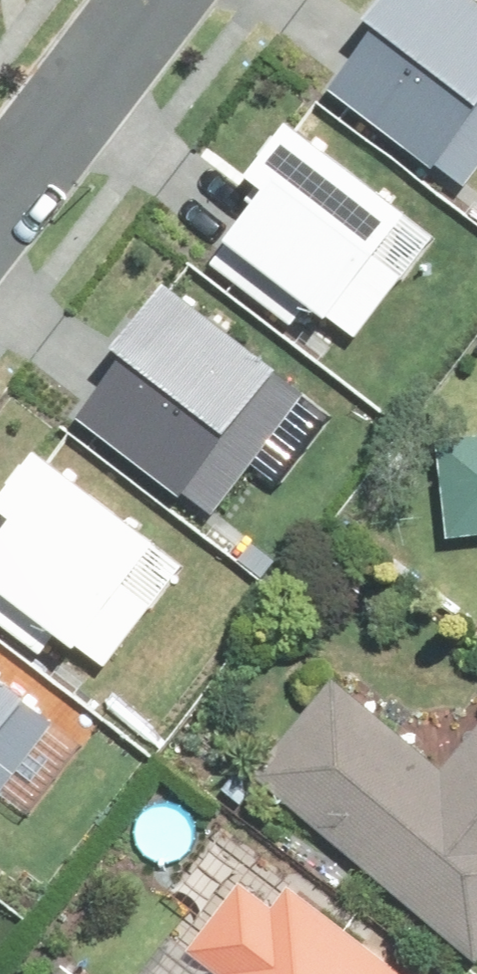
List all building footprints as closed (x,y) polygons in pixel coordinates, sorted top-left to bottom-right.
[(462,181),(476,162),(476,0),(379,0),(371,10),(380,17),(332,79),(462,181)] [(369,326),(449,219),(297,107),(256,163),(272,175),(219,247),(303,309),(318,288),(369,326)] [(78,403),(208,505),(305,383),(165,273),(117,335),(126,342),(78,403)] [(449,436),(459,531),(476,529),(476,433),(449,436)] [(193,551),(42,440),(0,495),(17,507),(0,530),(0,606),(48,642),(63,621),(114,658),(193,551)] [(58,704),(0,662),(0,781),(58,704)] [(450,765),(344,674),(264,768),(372,861),(476,951),(476,733),(450,765)] [(240,796),(264,768),(252,758),(229,785),(240,796)] [(130,835),(192,881),(215,849),(153,803),(130,835)] [(298,884),(284,903),(252,879),(227,911),(199,945),(229,969),(236,973),(413,973),(298,884)] [(68,963),(59,973),(83,973),(68,963)]
